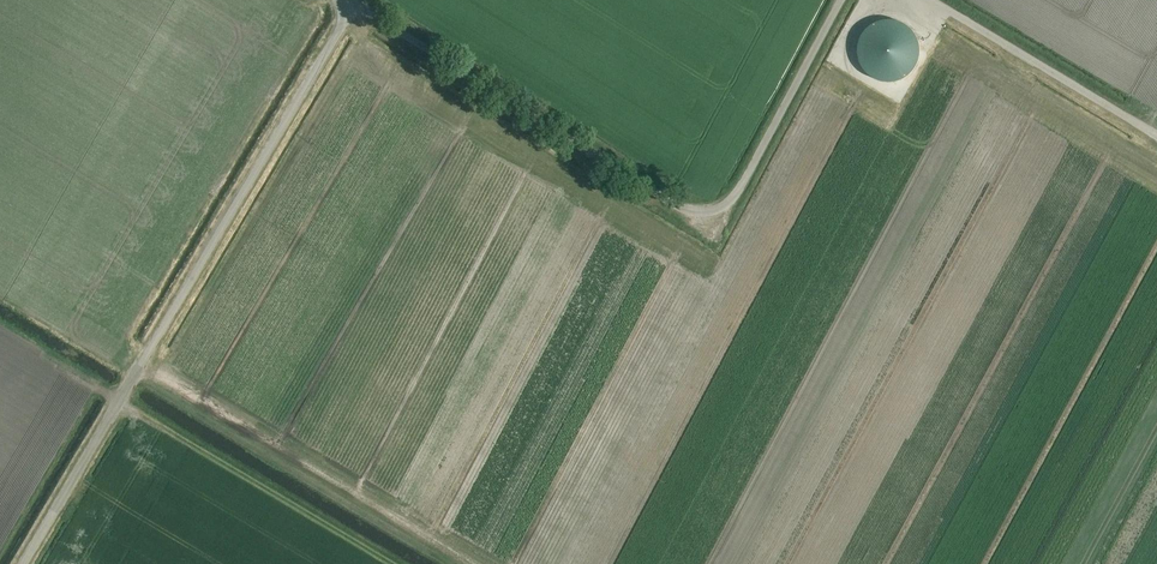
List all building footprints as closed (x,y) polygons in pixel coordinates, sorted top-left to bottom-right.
[(858,44),(857,49),(858,54),(859,60),(861,64),(865,69),(868,73),(873,76),(878,78),(883,79),(888,80),(894,79),(899,78),(904,76),(908,73),(912,69),(915,64),(917,60),(919,54),(919,49),(919,44),(917,38),(915,34),(912,29),(908,25),(904,22),(899,20),(894,19),(888,18),(883,19),(878,20),(873,22),(868,25),(865,29),(861,34),(859,38),(858,44)]
